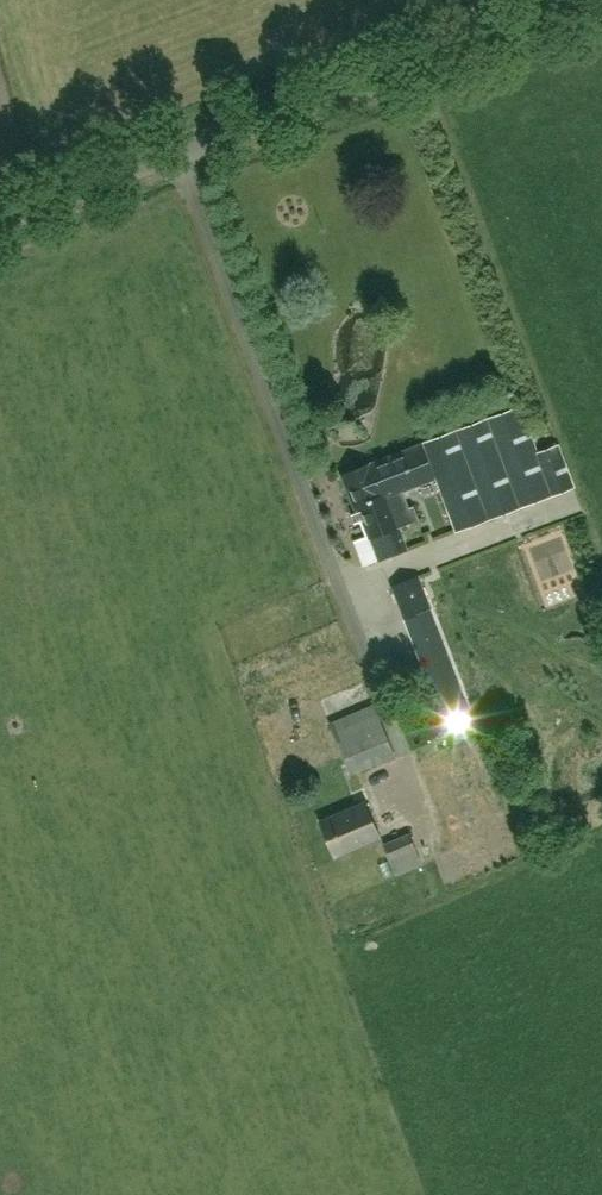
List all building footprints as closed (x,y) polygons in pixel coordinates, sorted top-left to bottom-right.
[(422,442),(455,532),(576,488),(560,444),(558,445),(538,452),(521,406),(422,442)] [(419,444),(367,464),(379,497),(383,496),(389,513),(406,506),(401,491),(432,479),(419,444)] [(379,497),(367,464),(341,473),(360,525),(363,524),(367,536),(354,541),(362,565),(376,560),(407,549),(399,526),(418,519),(413,505),(407,508),(406,506),(389,513),(383,496),(379,497)] [(601,539),(601,502),(601,499),(588,504),(600,539),(601,539)] [(457,552),(497,678),(595,647),(555,521),(457,552)] [(473,717),(419,575),(391,586),(444,725),(449,723),(451,727),(472,719),(471,718),(473,717)] [(394,755),(372,703),(328,722),(350,773),(394,755)] [(364,800),(319,820),(334,856),(380,836),(364,800)] [(420,862),(409,834),(383,845),(395,872),(420,862)]
